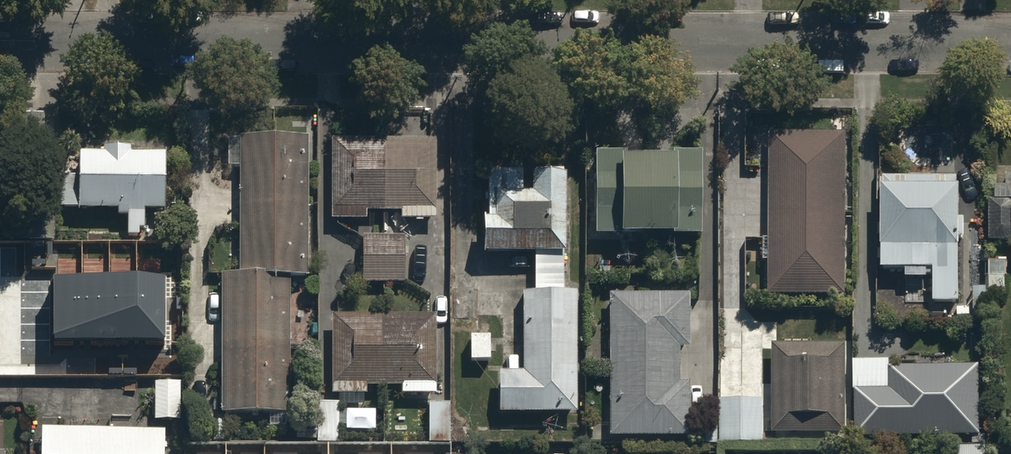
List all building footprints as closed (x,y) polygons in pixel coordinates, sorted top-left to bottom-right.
[(846,140),(770,140),(771,302),(846,302),(846,140)] [(309,144),(241,144),(241,281),(222,281),(222,420),(293,420),(293,285),(309,285),(309,144)] [(436,146),(332,145),(332,227),(368,227),(368,218),(401,219),(401,226),(436,226),(436,146)] [(80,214),(80,217),(119,217),(120,223),(129,223),(129,242),(141,242),(141,236),(147,236),(147,217),(168,217),(168,161),(134,161),(133,155),(106,155),(106,161),(80,161),(80,181),(61,182),(62,215),(80,214)] [(624,160),(595,160),(595,177),(586,177),(586,240),(594,240),(594,243),(621,243),(621,247),(676,247),(676,244),(701,244),(701,161),(673,161),(673,169),(624,169),(624,160)] [(536,263),(565,263),(566,183),(531,183),(531,201),(522,201),(523,179),(488,179),(487,227),(483,227),(483,262),(536,263)] [(884,194),(881,194),(881,277),(905,277),(905,283),(923,283),(923,288),(927,288),(927,308),(956,308),(956,320),(970,321),(970,309),(959,309),(960,249),(965,249),(965,226),(983,226),(983,194),(957,194),(957,182),(935,182),(935,184),(898,184),(898,179),(884,179),(884,194)] [(995,205),(988,205),(988,246),(1010,246),(1010,205),(995,205)] [(403,242),(362,243),(363,287),(404,287),(403,242)] [(1007,262),(989,262),(989,308),(1006,308),(1006,302),(1008,302),(1008,281),(1007,281),(1007,262)] [(565,263),(536,263),(536,296),(523,295),(521,380),(500,380),(500,418),(576,420),(578,294),(564,293),(565,263)] [(165,275),(55,274),(54,345),(165,345),(165,275)] [(690,299),(608,299),(610,443),(691,442),(690,388),(681,388),(680,354),(691,354),(690,299)] [(436,320),(330,321),(331,400),(366,400),(366,391),(401,391),(401,401),(437,400),(436,320)] [(490,338),(470,338),(470,367),(490,367),(490,338)] [(844,340),(770,340),(770,429),(844,428),(844,340)] [(886,354),(850,354),(850,384),(853,384),(853,431),(970,431),(970,438),(983,438),(983,429),(976,429),(976,361),(886,361),(886,354)] [(182,388),(156,388),(156,427),(182,427),(182,388)] [(764,394),(721,395),(721,440),(764,439),(764,394)] [(451,402),(429,402),(430,439),(451,440),(451,402)] [(338,403),(318,403),(318,440),(338,440),(338,403)] [(43,434),(43,453),(166,453),(166,437),(43,434)]
